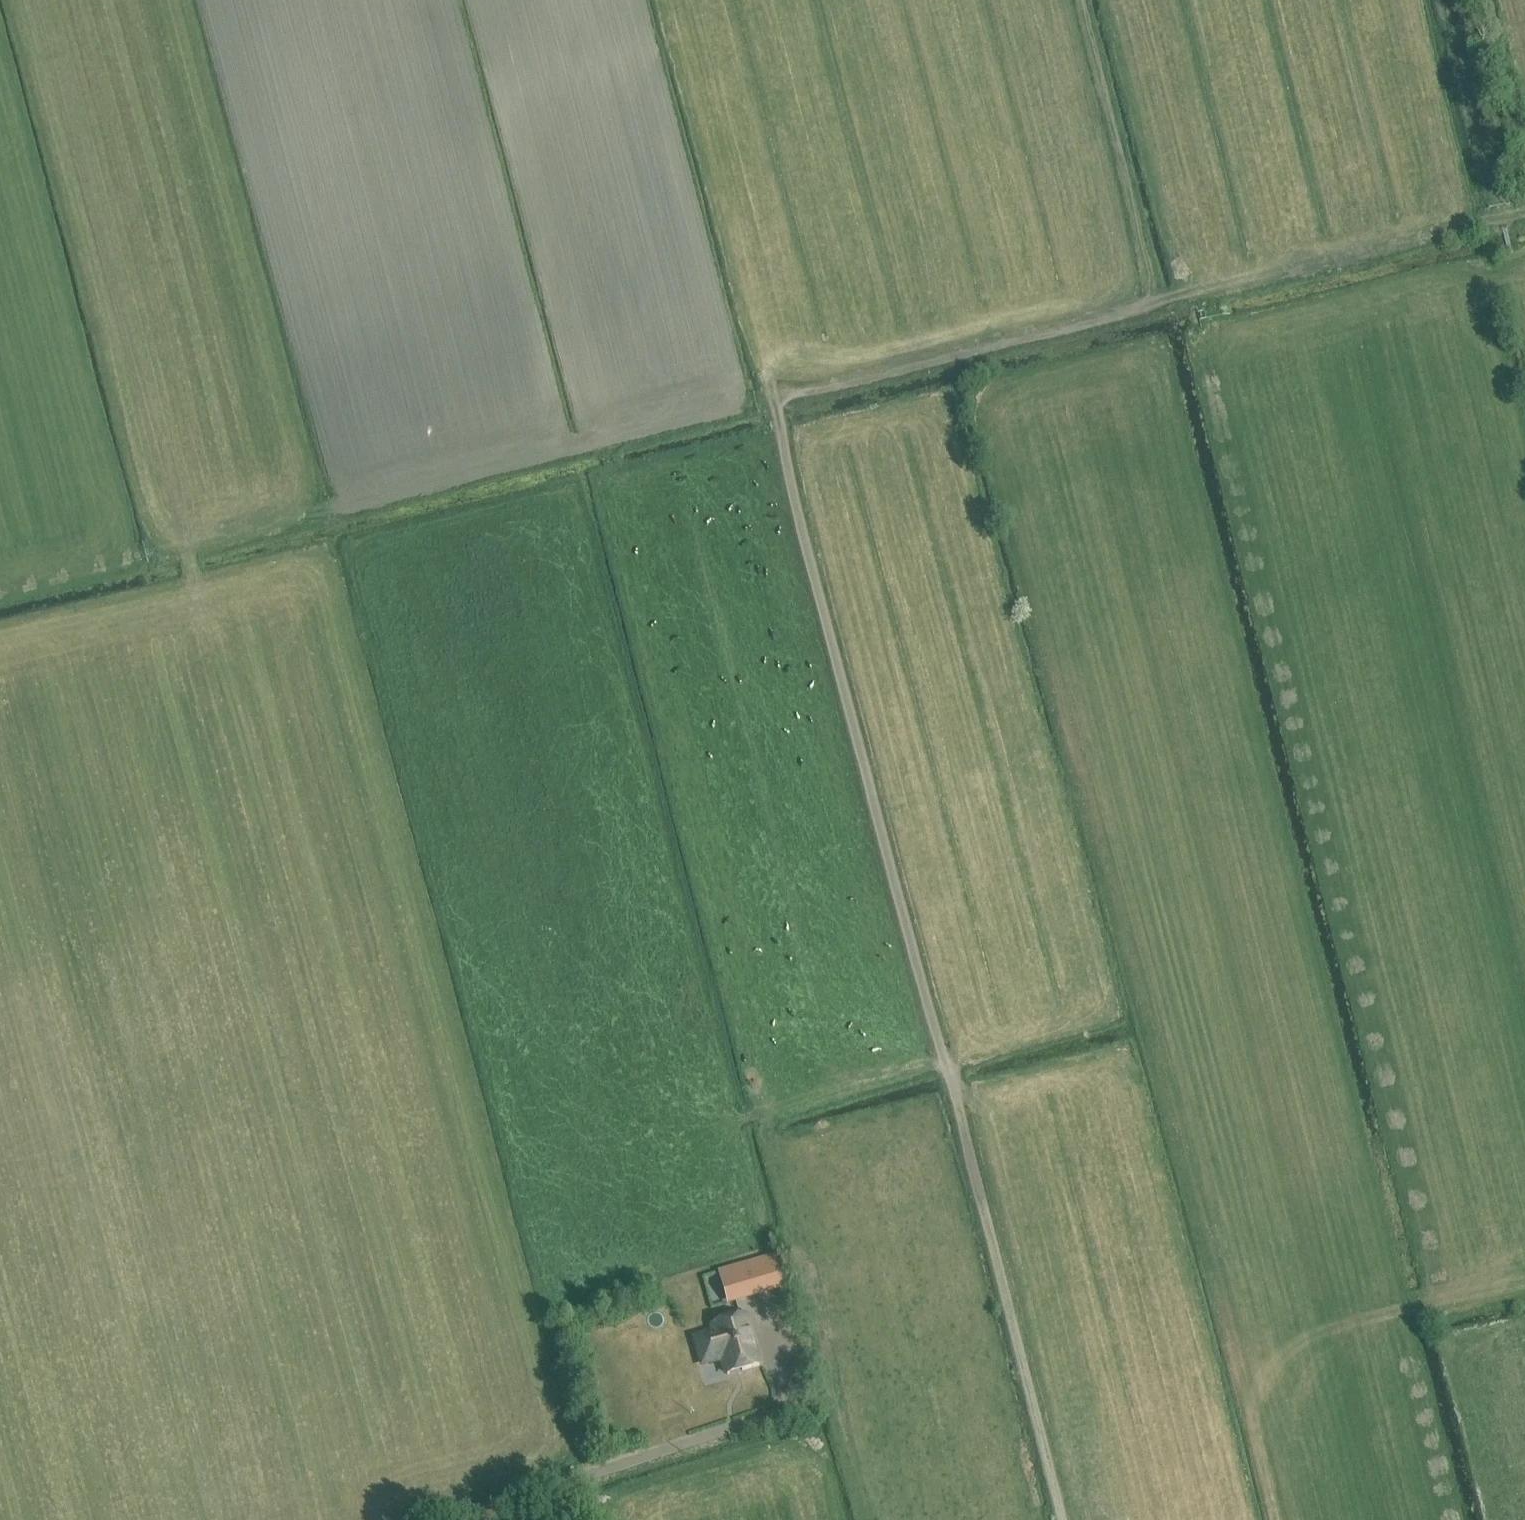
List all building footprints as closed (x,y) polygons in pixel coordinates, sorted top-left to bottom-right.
[(750,1267),(724,1274),(732,1305),(758,1298),(750,1267)] [(759,1366),(745,1317),(713,1326),(715,1333),(696,1339),(703,1364),(723,1358),(726,1369),(741,1365),(742,1371),(759,1366)]
